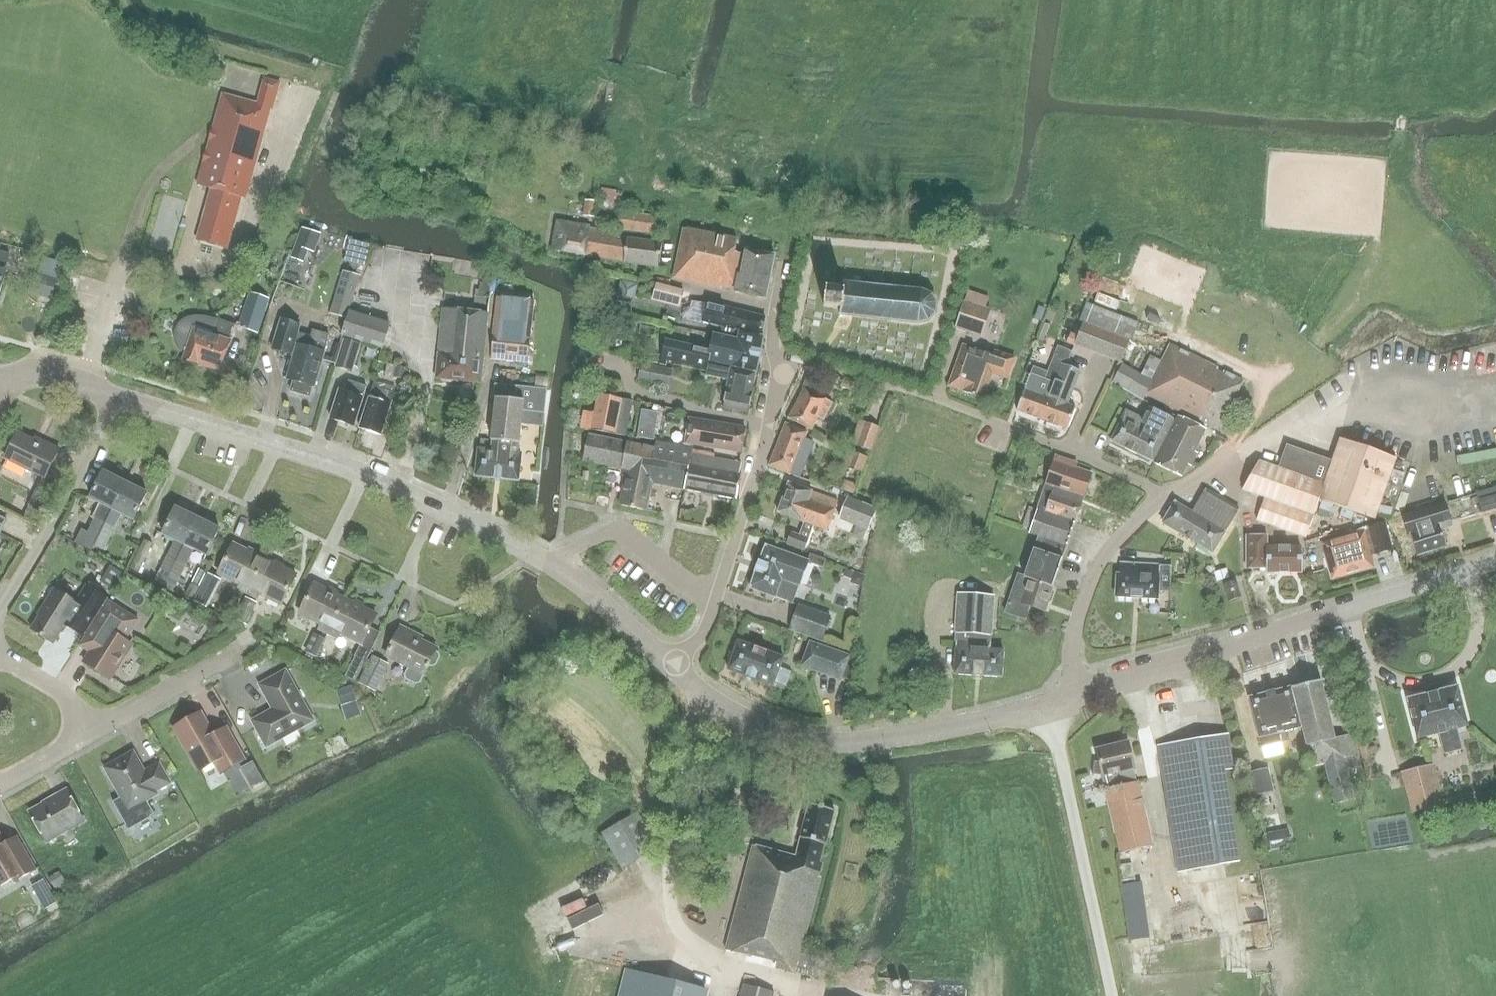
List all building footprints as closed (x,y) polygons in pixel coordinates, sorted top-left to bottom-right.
[(280,83),(263,78),(256,103),(222,94),(197,185),(217,190),(205,230),(230,236),(241,197),(245,198),(270,108),(273,108),(280,83)] [(621,192),(600,189),(595,226),(616,229),(621,192)] [(594,215),(595,201),(586,200),(584,214),(594,215)] [(655,234),(657,217),(620,212),(618,229),(655,234)] [(658,267),(662,243),(627,238),(589,232),(590,226),(557,220),(551,250),(585,256),(585,255),(623,262),(623,263),(658,267)] [(734,292),(766,299),(774,256),(745,250),(744,255),(734,253),(736,239),(683,229),(673,279),(721,288),(721,286),(735,289),(734,292)] [(312,238),(300,233),(290,258),(303,262),(312,238)] [(962,252),(964,238),(956,237),(954,251),(962,252)] [(346,318),(363,262),(368,244),(351,240),(346,259),(353,270),(357,267),(355,275),(343,271),(330,313),(346,318)] [(5,272),(4,271),(9,254),(0,251),(0,289),(5,272)] [(62,262),(50,258),(45,276),(57,279),(62,262)] [(28,292),(51,299),(57,279),(45,276),(34,272),(28,292)] [(638,284),(621,280),(617,296),(626,298),(634,300),(638,284)] [(488,282),(480,281),(479,290),(475,290),(474,304),(484,304),(485,292),(487,292),(488,282)] [(935,314),(936,304),(931,295),(923,292),(842,282),(841,291),(825,289),(823,306),(840,309),(839,315),(846,316),(918,324),(928,322),(935,314)] [(683,290),(656,283),(651,301),(679,307),(683,290)] [(964,301),(963,301),(954,328),(981,336),(990,310),(984,308),(988,297),(967,290),(964,301)] [(1127,291),(1123,300),(1145,308),(1148,299),(1127,291)] [(239,328),(257,334),(269,299),(251,293),(239,328)] [(497,297),(490,359),(518,361),(518,356),(528,357),(530,339),(527,338),(531,301),(497,297)] [(706,303),(704,310),(701,322),(722,327),(722,328),(761,336),(765,317),(706,303)] [(1129,340),(1131,341),(1139,322),(1085,303),(1082,312),(1078,321),(1083,323),(1098,328),(1113,334),(1129,340)] [(443,308),(443,310),(435,378),(480,383),(488,313),(443,308)] [(382,348),(389,324),(350,311),(342,336),(382,348)] [(1043,314),(1037,312),(1035,318),(1041,320),(1043,314)] [(198,365),(198,364),(219,371),(230,340),(228,340),(233,324),(217,319),(217,321),(209,319),(205,319),(201,318),(198,318),(194,318),(190,319),(187,320),(183,322),(181,324),(179,328),(178,331),(177,335),(178,339),(179,343),(180,346),(186,351),(183,360),(198,365)] [(299,325),(277,319),(269,348),(291,354),(291,353),(294,353),(287,379),(293,381),(290,391),(309,397),(312,386),(314,387),(324,352),(327,341),(326,341),(328,335),(312,331),(311,337),(296,333),(299,325)] [(1090,350),(1098,328),(1083,323),(1074,344),(1090,350)] [(1105,356),(1113,334),(1098,328),(1090,350),(1105,356)] [(707,369),(708,364),(708,362),(756,372),(763,337),(722,329),(720,336),(714,335),(710,351),(665,341),(660,364),(665,365),(666,360),(707,369)] [(1074,344),(1078,335),(1073,333),(1070,332),(1065,343),(1073,346),(1074,344)] [(1129,340),(1113,334),(1105,356),(1121,362),(1129,340)] [(360,343),(346,339),(337,367),(352,372),(360,343)] [(1122,365),(1112,383),(1144,399),(1146,394),(1218,430),(1243,381),(1223,371),(1221,375),(1215,371),(1217,368),(1169,344),(1161,361),(1150,356),(1141,375),(1122,365)] [(994,350),(993,355),(962,345),(948,386),(983,399),(991,375),(1007,380),(1015,357),(994,350)] [(645,361),(658,363),(659,355),(647,352),(645,361)] [(1017,410),(1042,419),(1067,429),(1075,407),(1068,404),(1080,373),(1052,362),(1045,379),(1031,374),(1030,374),(1027,383),(1017,410)] [(672,369),(640,363),(637,380),(669,385),(672,369)] [(708,364),(707,369),(705,375),(728,380),(722,407),(748,413),(752,393),(751,393),(754,373),(708,364)] [(403,379),(406,367),(396,365),(393,377),(403,379)] [(841,387),(850,390),(853,383),(843,380),(841,387)] [(353,426),(366,386),(350,381),(346,392),(339,390),(330,419),(353,426)] [(380,435),(390,404),(384,402),(388,391),(377,387),(378,382),(374,381),(359,428),(380,435)] [(496,397),(492,440),(493,440),(492,443),(519,445),(519,442),(530,443),(532,430),(520,428),(523,403),(545,405),(547,389),(514,386),(512,399),(496,397)] [(824,419),(832,401),(804,388),(788,418),(811,429),(817,416),(824,419)] [(625,436),(632,401),(598,394),(594,413),(586,411),(584,423),(592,425),(591,429),(625,436)] [(1147,406),(1141,418),(1125,410),(1110,441),(1151,462),(1170,423),(1173,418),(1147,406)] [(658,411),(642,409),(638,437),(654,440),(658,411)] [(1181,476),(1204,429),(1177,416),(1154,463),(1181,476)] [(740,452),(744,428),(689,418),(685,443),(740,452)] [(878,428),(858,421),(850,443),(870,450),(878,428)] [(804,464),(807,456),(813,442),(804,439),(807,432),(785,423),(768,465),(790,474),(795,460),(804,464)] [(44,478),(58,449),(44,442),(42,445),(17,433),(5,458),(44,478)] [(651,483),(683,489),(690,453),(688,453),(689,448),(656,441),(654,448),(589,435),(584,461),(627,470),(619,504),(646,510),(651,483)] [(1286,445),(1277,468),(1258,461),(1242,489),(1264,497),(1256,520),(1305,537),(1306,534),(1308,535),(1310,530),(1308,529),(1313,515),(1319,500),(1374,519),(1395,458),(1339,438),(1331,461),(1286,445)] [(493,440),(492,440),(490,450),(478,449),(475,476),(518,481),(521,453),(518,453),(519,445),(492,443),(493,440)] [(541,445),(528,443),(526,466),(539,467),(541,445)] [(867,457),(847,450),(842,466),(861,472),(867,457)] [(690,453),(683,489),(736,499),(741,474),(739,474),(741,463),(690,453)] [(1083,497),(1091,474),(1065,465),(1067,460),(1055,455),(1045,484),(1083,497)] [(1390,477),(1401,481),(1404,473),(1393,469),(1390,477)] [(1462,481),(1466,492),(1495,483),(1495,470),(1462,481)] [(94,545),(125,482),(103,471),(90,498),(103,504),(85,541),(94,545)] [(41,512),(54,487),(41,481),(28,506),(41,512)] [(147,493),(125,482),(94,545),(103,549),(121,513),(134,520),(147,493)] [(812,491),(788,482),(777,512),(803,522),(799,534),(792,532),(787,544),(803,550),(813,525),(826,530),(837,501),(811,492),(812,491)] [(1074,521),(1081,502),(1078,501),(1079,497),(1045,485),(1037,508),(1074,521)] [(1476,493),(1482,513),(1495,509),(1495,487),(1476,493)] [(1212,552),(1239,509),(1205,489),(1192,512),(1175,502),(1162,523),(1212,552)] [(840,519),(867,530),(876,509),(848,498),(840,519)] [(1334,514),(1337,506),(1322,501),(1319,509),(1329,512),(1334,514)] [(1445,546),(1438,524),(1450,521),(1444,502),(1388,519),(1395,538),(1410,534),(1417,555),(1445,546)] [(1392,508),(1380,505),(1378,513),(1390,516),(1392,508)] [(166,581),(197,518),(175,507),(162,534),(175,540),(157,576),(166,581)] [(1350,520),(1353,512),(1342,508),(1339,516),(1350,520)] [(1024,576),(1053,586),(1074,522),(1036,509),(1036,510),(1031,526),(1029,532),(1038,535),(1033,549),(1033,548),(1024,576)] [(1036,510),(1030,509),(1025,524),(1031,526),(1036,510)] [(1327,518),(1329,512),(1319,509),(1317,514),(1327,518)] [(219,529),(197,518),(166,581),(175,585),(193,549),(206,555),(219,529)] [(1375,554),(1392,550),(1384,522),(1368,526),(1369,530),(1321,543),(1325,555),(1324,555),(1331,579),(1374,567),(1370,554),(1375,552),(1375,554)] [(1300,546),(1299,546),(1299,537),(1285,538),(1285,546),(1266,546),(1266,536),(1246,536),(1246,568),(1266,568),(1266,572),(1301,572),(1300,546)] [(144,539),(130,568),(138,572),(152,543),(144,539)] [(247,594),(264,560),(232,544),(218,573),(240,584),(237,589),(247,594)] [(799,586),(808,561),(765,545),(750,588),(787,602),(793,584),(799,586)] [(296,576),(264,560),(247,594),(257,599),(259,594),(281,605),(296,576)] [(1170,592),(1171,566),(1120,563),(1120,573),(1116,573),(1115,597),(1158,599),(1158,591),(1170,592)] [(124,573),(110,564),(99,581),(97,579),(80,605),(95,616),(124,573)] [(864,576),(845,569),(843,576),(852,579),(854,584),(860,586),(864,576)] [(1216,579),(1227,577),(1226,569),(1214,571),(1216,579)] [(140,581),(126,572),(108,601),(126,612),(138,591),(135,589),(140,581)] [(205,607),(219,579),(208,573),(194,601),(205,607)] [(1044,611),(1053,586),(1024,576),(1017,574),(1005,612),(1025,619),(1029,606),(1044,611)] [(166,581),(157,576),(154,582),(163,586),(166,581)] [(1229,601),(1240,598),(1234,580),(1224,584),(1229,601)] [(175,585),(166,581),(163,586),(172,591),(175,585)] [(200,587),(190,582),(184,594),(194,599),(200,587)] [(328,633),(345,599),(314,583),(300,612),(321,623),(318,628),(328,633)] [(79,604),(54,588),(38,614),(39,615),(31,629),(53,643),(62,629),(63,630),(79,604)] [(1001,677),(1003,650),(989,649),(993,597),(957,594),(954,642),(956,642),(953,674),(1001,677)] [(246,624),(256,602),(246,597),(235,619),(246,624)] [(376,615),(345,599),(328,633),(337,638),(340,633),(361,643),(355,656),(365,661),(379,633),(369,628),(376,615)] [(90,652),(84,662),(109,679),(131,644),(125,640),(138,620),(126,612),(108,601),(108,600),(79,645),(90,652)] [(821,640),(830,616),(798,605),(789,629),(821,640)] [(435,652),(436,649),(413,637),(415,634),(400,627),(386,655),(409,666),(405,674),(406,679),(415,684),(419,683),(424,674),(428,665),(431,667),(435,665),(439,657),(438,653),(435,652)] [(324,639),(313,633),(304,651),(315,657),(324,639)] [(783,657),(738,641),(727,669),(773,686),(774,682),(785,686),(791,671),(779,667),(783,657)] [(849,655),(809,641),(800,666),(840,681),(849,655)] [(389,664),(372,655),(358,683),(375,691),(389,664)] [(312,720),(285,671),(260,685),(274,709),(253,721),(266,745),(312,720)] [(1291,687),(1301,727),(1305,746),(1308,759),(1303,761),(1305,769),(1325,764),(1334,804),(1354,799),(1347,770),(1360,767),(1358,755),(1352,734),(1335,738),(1320,680),(1291,687)] [(358,706),(351,686),(336,691),(342,711),(358,706)] [(1416,738),(1438,733),(1441,746),(1443,754),(1461,749),(1456,728),(1467,726),(1457,686),(1407,699),(1416,738)] [(1285,732),(1301,727),(1291,687),(1248,697),(1258,738),(1260,737),(1262,747),(1287,741),(1285,732)] [(217,744),(202,717),(177,731),(198,769),(215,760),(221,772),(243,759),(230,737),(217,744)] [(1224,770),(1233,768),(1227,734),(1157,746),(1177,871),(1239,861),(1224,770)] [(1119,853),(1152,845),(1137,781),(1136,781),(1133,769),(1133,768),(1127,741),(1096,749),(1102,776),(1105,775),(1108,788),(1104,789),(1119,853)] [(133,752),(105,767),(121,797),(125,796),(130,805),(144,797),(145,800),(157,794),(155,791),(169,783),(158,763),(144,771),(133,752)] [(244,775),(257,768),(253,761),(240,768),(244,775)] [(1401,772),(1407,797),(1403,798),(1401,802),(1405,819),(1409,821),(1427,817),(1425,808),(1442,804),(1432,764),(1401,772)] [(1274,791),(1268,767),(1246,772),(1252,796),(1274,791)] [(83,821),(66,789),(52,797),(53,798),(29,811),(46,841),(83,821)] [(825,845),(834,810),(809,803),(796,856),(753,845),(744,878),(726,951),(746,956),(745,960),(814,977),(819,958),(801,953),(820,876),(819,876),(822,862),(819,862),(824,844),(825,845)] [(623,869),(658,847),(637,812),(602,833),(623,869)] [(1286,830),(1268,834),(1271,850),(1290,846),(1286,830)] [(12,879),(14,881),(23,876),(35,869),(17,837),(4,843),(0,836),(0,886),(12,879)] [(1136,862),(1121,864),(1131,938),(1146,936),(1136,862)] [(66,884),(58,871),(48,877),(55,890),(66,884)] [(44,879),(33,886),(40,897),(50,891),(44,879)] [(628,970),(622,995),(704,995),(706,990),(628,970)] [(774,992),(743,984),(740,995),(773,995),(774,992)]
